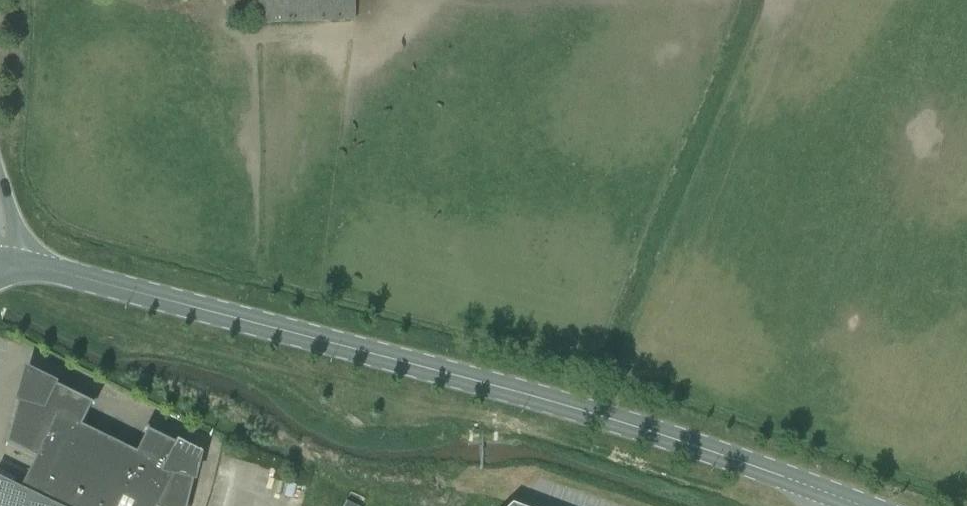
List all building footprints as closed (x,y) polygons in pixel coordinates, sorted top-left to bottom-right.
[(258,24),(354,21),(353,0),(257,0),(258,24)] [(196,468),(194,468),(197,458),(187,453),(188,452),(146,432),(135,454),(80,427),(91,405),(42,380),(41,381),(26,374),(21,390),(20,390),(5,447),(6,447),(7,445),(35,459),(20,491),(52,505),(186,505),(196,468)] [(20,491),(0,481),(0,505),(52,505),(20,491)]
